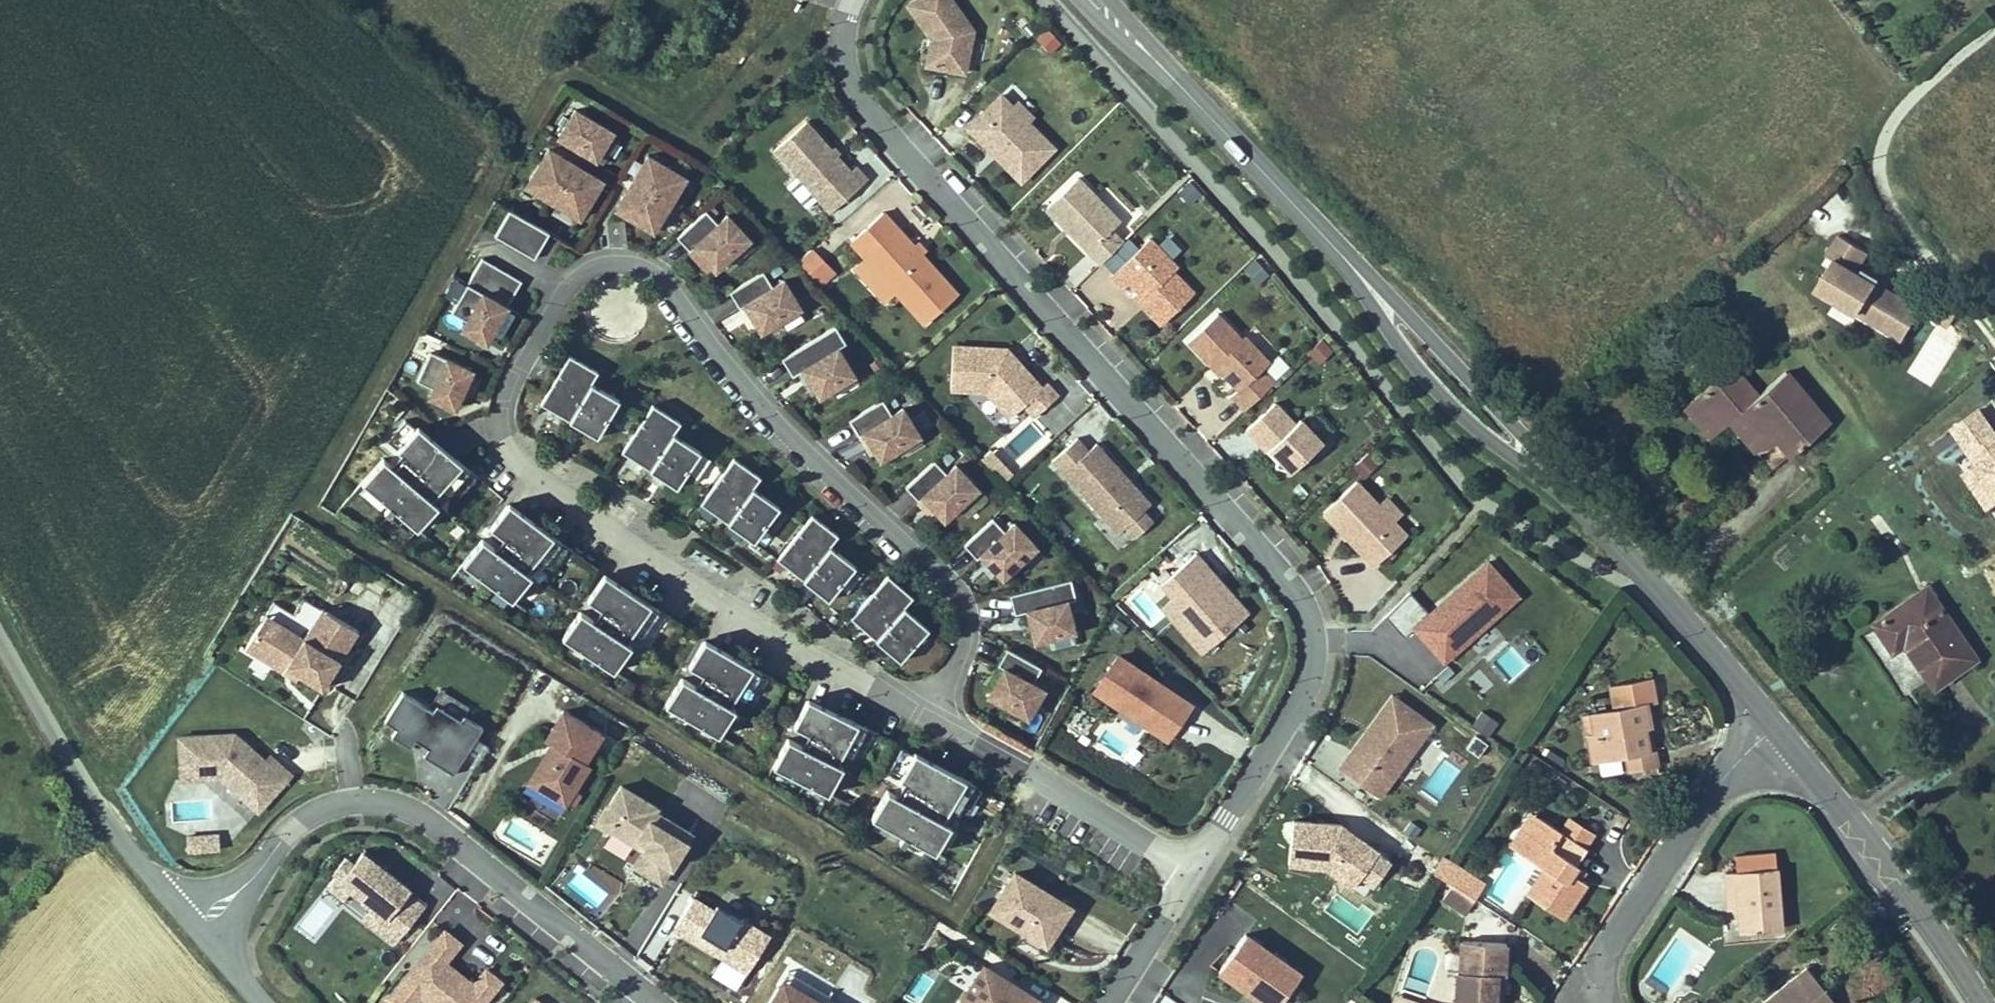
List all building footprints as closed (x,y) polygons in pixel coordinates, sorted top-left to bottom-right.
[(905,5),(929,38),(924,65),(962,72),(971,29),(949,0),(912,0),(905,5)] [(1051,56),(1062,45),(1046,28),(1035,39),(1051,56)] [(1012,103),(1002,92),(966,125),(1019,183),(1056,149),(1030,120),(1025,124),(1009,106),(1012,103)] [(1012,103),(1009,106),(1025,124),(1030,120),(1034,115),(1018,98),(1012,103)] [(573,108),(557,136),(595,158),(611,130),(573,108)] [(848,171),(804,122),(772,150),(796,176),(784,187),(804,209),(815,198),(828,212),(864,180),(853,167),(848,171)] [(525,185),(551,200),(573,162),(547,147),(525,185)] [(646,154),(630,181),(668,204),(684,177),(646,154)] [(601,178),(573,162),(551,200),(579,216),(601,178)] [(1118,223),(1076,179),(1045,209),(1098,264),(1121,242),(1110,231),(1118,223)] [(668,204),(630,181),(614,208),(652,231),(668,204)] [(549,232),(507,209),(493,234),(535,257),(549,232)] [(689,251),(693,247),(716,273),(752,242),(727,214),(716,224),(705,212),(677,237),(689,251)] [(912,246),(881,212),(849,241),(865,259),(892,288),(924,323),(956,294),(919,253),(912,246)] [(1903,304),(1873,285),(1877,280),(1860,269),(1859,270),(1856,268),(1865,253),(1838,236),(1826,255),(1832,259),(1813,287),(1884,332),(1903,304)] [(1149,239),(1111,276),(1125,289),(1130,284),(1139,293),(1145,299),(1141,304),(1162,325),(1194,294),(1172,271),(1176,267),(1149,239)] [(919,253),(923,250),(916,242),(912,246),(919,253)] [(837,272),(815,248),(800,262),(822,286),(837,272)] [(505,306),(520,279),(480,258),(465,284),(505,306)] [(892,288),(865,259),(855,268),(882,298),(892,288)] [(1256,285),(1269,275),(1256,259),(1244,269),(1256,285)] [(739,307),(745,304),(762,334),(804,310),(785,278),(772,286),(764,271),(730,291),(739,307)] [(505,306),(465,284),(450,312),(466,321),(462,328),(486,341),(505,306)] [(1134,297),(1141,304),(1145,299),(1139,293),(1134,297)] [(1954,316),(1932,303),(1924,315),(1946,328),(1954,316)] [(1897,341),(1916,312),(1903,304),(1884,332),(1897,341)] [(1216,314),(1187,342),(1211,368),(1215,365),(1222,372),(1238,390),(1231,397),(1244,410),(1274,382),(1261,369),(1268,362),(1244,337),(1241,340),(1216,314)] [(834,328),(781,359),(791,376),(802,370),(817,396),(852,376),(837,350),(845,345),(834,328)] [(1318,365),(1332,353),(1321,341),(1307,353),(1318,365)] [(1008,347),(953,344),(951,388),(987,389),(1011,416),(1025,403),(1036,415),(1059,394),(1047,381),(1042,385),(1017,357),(1013,360),(1007,354),(1008,347)] [(1013,360),(1017,357),(1008,347),(1007,354),(1013,360)] [(569,421),(590,383),(597,371),(568,355),(540,405),(569,421)] [(471,373),(429,356),(417,385),(433,392),(429,400),(455,411),(471,373)] [(1215,365),(1211,368),(1218,375),(1222,372),(1215,365)] [(1759,455),(1774,473),(1831,424),(1787,373),(1758,397),(1732,367),(1685,407),(1705,430),(1717,420),(1723,428),(1731,422),(1739,415),(1768,448),(1759,455)] [(619,399),(590,383),(569,421),(598,437),(619,399)] [(881,398),(848,418),(858,435),(863,432),(881,462),(922,437),(903,406),(891,413),(881,398)] [(1295,424),(1274,403),(1246,430),(1266,451),(1269,448),(1278,458),(1277,462),(1275,466),(1291,471),(1322,442),(1300,419),(1295,424)] [(650,471),(673,434),(680,423),(652,405),(622,453),(650,471)] [(1994,520),(1994,421),(1986,405),(1941,433),(1994,520)] [(1759,455),(1768,448),(1739,415),(1731,422),(1759,455)] [(1705,430),(1712,438),(1723,428),(1717,420),(1705,430)] [(447,514),(475,479),(405,422),(387,443),(400,454),(427,476),(417,487),(391,465),(382,458),(361,484),(411,525),(431,501),(438,507),(447,514)] [(700,452),(673,434),(650,471),(677,488),(700,452)] [(1089,451),(1077,438),(1051,462),(1118,535),(1125,528),(1144,511),(1152,504),(1132,483),(1129,486),(1122,479),(1125,476),(1096,444),(1089,451)] [(1269,448),(1266,451),(1277,462),(1278,458),(1269,448)] [(1378,462),(1368,452),(1352,467),(1362,478),(1378,462)] [(427,476),(400,454),(391,465),(417,487),(427,476)] [(726,523),(751,487),(759,477),(732,458),(699,504),(726,523)] [(934,459),(905,486),(919,500),(923,495),(944,517),(977,486),(955,463),(946,472),(934,459)] [(1129,486),(1132,483),(1125,476),(1122,479),(1129,486)] [(1378,503),(1357,481),(1323,513),(1374,567),(1408,534),(1395,520),(1403,512),(1386,495),(1378,503)] [(778,506),(751,487),(726,523),(753,542),(778,506)] [(944,517),(923,495),(919,500),(940,522),(944,517)] [(431,501),(411,525),(418,531),(438,507),(431,501)] [(582,593),(598,569),(507,505),(490,528),(503,538),(520,550),(512,561),(495,549),(481,539),(462,566),(506,596),(524,571),(533,558),(582,593)] [(1154,522),(1144,511),(1125,528),(1135,539),(1154,522)] [(802,579),(829,545),(837,534),(811,514),(776,559),(802,579)] [(992,518),(964,545),(977,558),(980,556),(1004,580),(1039,547),(1014,521),(1004,531),(992,518)] [(520,550),(503,538),(495,549),(512,561),(520,550)] [(855,565),(829,545),(802,579),(828,599),(855,565)] [(1249,615),(1196,555),(1162,585),(1173,598),(1198,626),(1186,637),(1203,656),(1249,615)] [(1516,594),(1485,561),(1413,627),(1443,660),(1516,594)] [(524,571),(506,596),(508,605),(526,580),(524,571)] [(667,651),(683,626),(604,575),(588,599),(601,608),(620,620),(612,632),(593,620),(581,612),(564,638),(611,668),(627,643),(635,630),(667,651)] [(875,641),(904,607),(912,598),(887,576),(850,619),(875,641)] [(1074,632),(1066,601),(1075,599),(1070,579),(1010,594),(1015,614),(1028,611),(1035,641),(1074,632)] [(1973,658),(1924,587),(1870,624),(1889,651),(1900,643),(1930,687),(1973,658)] [(1161,608),(1186,637),(1198,626),(1173,598),(1161,608)] [(929,629),(904,607),(875,641),(901,662),(929,629)] [(620,620),(601,608),(593,620),(612,632),(620,620)] [(303,640),(265,617),(244,651),(282,675),(286,670),(299,678),(321,692),(340,661),(347,650),(357,633),(321,611),(303,640)] [(769,712),(784,686),(701,641),(687,667),(701,675),(720,685),(714,696),(695,686),(681,678),(665,706),(714,733),(728,708),(736,694),(769,712)] [(627,643),(611,668),(610,675),(627,650),(627,643)] [(1041,668),(1005,648),(996,665),(1002,667),(987,695),(1028,717),(1043,690),(1032,684),(1041,668)] [(347,650),(340,661),(347,665),(354,654),(347,650)] [(1115,655),(1091,692),(1169,742),(1193,705),(1115,655)] [(286,670),(282,675),(296,683),(299,678),(286,670)] [(720,685),(701,675),(695,686),(714,696),(720,685)] [(1607,686),(1611,711),(1649,706),(1658,704),(1654,679),(1607,686)] [(439,689),(428,708),(432,710),(436,705),(460,719),(463,715),(468,706),(439,689)] [(475,738),(481,726),(463,715),(460,719),(436,705),(432,710),(428,708),(402,692),(384,722),(395,729),(390,736),(409,748),(414,740),(427,748),(438,755),(433,762),(433,763),(452,775),(459,763),(475,738)] [(1432,724),(1392,694),(1337,766),(1377,796),(1432,724)] [(881,769),(894,743),(805,700),(792,726),(806,733),(826,743),(820,755),(800,745),(787,738),(773,767),(822,791),(835,764),(842,751),(881,769)] [(1588,737),(1592,762),(1625,758),(1650,754),(1646,729),(1652,728),(1649,706),(1611,711),(1590,714),(1594,736),(1588,737)] [(728,708),(714,733),(715,739),(729,714),(728,708)] [(601,734),(561,711),(543,740),(550,744),(557,748),(549,761),(543,757),(526,785),(564,807),(588,766),(584,763),(601,734)] [(1471,728),(1488,738),(1497,722),(1481,712),(1471,728)] [(1594,736),(1590,714),(1585,715),(1588,737),(1594,736)] [(1658,767),(1652,728),(1646,729),(1650,754),(1625,758),(1627,772),(1647,769),(1658,767)] [(175,735),(178,777),(217,775),(242,798),(252,787),(265,799),(287,772),(266,754),(262,759),(231,732),(175,735)] [(826,743),(806,733),(800,745),(820,755),(826,743)] [(475,738),(459,763),(472,771),(488,745),(475,738)] [(557,748),(550,744),(543,757),(549,761),(557,748)] [(960,830),(982,789),(901,746),(887,773),(903,781),(916,788),(908,802),(895,795),(886,791),(872,817),(903,833),(899,840),(904,843),(907,837),(928,848),(942,821),(950,825),(960,830)] [(438,755),(427,748),(423,756),(433,762),(438,755)] [(835,764),(822,791),(826,797),(839,770),(835,764)] [(217,775),(178,777),(178,793),(211,790),(245,821),(265,799),(252,787),(242,798),(217,775)] [(903,781),(895,795),(908,802),(916,788),(903,781)] [(631,867),(659,884),(689,834),(652,811),(655,807),(619,785),(607,805),(620,813),(609,830),(632,844),(635,838),(645,844),(641,850),(631,867)] [(620,813),(607,805),(596,822),(609,830),(620,813)] [(1507,844),(1517,850),(1539,817),(1529,811),(1507,844)] [(1557,829),(1539,817),(1517,850),(1545,868),(1526,897),(1561,919),(1585,884),(1578,880),(1569,873),(1575,864),(1585,848),(1557,829)] [(1557,829),(1585,848),(1593,835),(1565,817),(1557,829)] [(1341,824),(1292,819),(1288,863),(1325,867),(1352,886),(1377,850),(1341,824)] [(935,852),(950,825),(942,821),(928,848),(935,852)] [(217,833),(199,835),(201,850),(218,849),(217,833)] [(199,835),(187,836),(189,851),(201,850),(199,835)] [(635,838),(632,844),(641,850),(645,844),(635,838)] [(361,920),(392,946),(426,906),(410,892),(412,890),(363,850),(352,863),(345,857),(331,873),(335,876),(323,889),(340,903),(349,894),(369,910),(361,920)] [(1732,877),(1774,875),(1773,856),(1731,859),(1732,877)] [(566,890),(601,909),(617,879),(582,860),(566,890)] [(1575,864),(1569,873),(1578,880),(1584,870),(1575,864)] [(1462,869),(1451,886),(1474,901),(1485,884),(1462,869)] [(1067,907),(1011,872),(987,911),(1043,945),(1067,907)] [(1735,936),(1780,934),(1776,875),(1774,875),(1732,877),(1723,878),(1724,895),(1733,895),(1734,914),(1735,936)] [(1474,901),(1451,886),(1441,902),(1463,917),(1474,901)] [(1725,914),(1734,914),(1733,895),(1724,895),(1725,914)] [(737,924),(692,898),(674,928),(747,972),(765,941),(769,935),(741,918),(737,924)] [(384,1002),(412,1002),(415,999),(421,1002),(481,1002),(498,981),(483,969),(471,983),(452,968),(449,972),(440,964),(442,961),(457,942),(442,930),(384,1002)] [(1245,935),(1219,972),(1264,1002),(1281,1002),(1301,974),(1245,935)] [(1461,941),(1459,972),(1457,972),(1455,1002),(1495,1002),(1496,974),(1505,974),(1506,944),(1461,941)] [(442,961),(440,964),(449,972),(452,968),(442,961)] [(980,966),(957,1002),(1035,1002),(1037,1001),(980,966)] [(902,998),(910,1002),(918,1002),(931,980),(918,972),(902,998)] [(1803,972),(1764,1002),(1828,1002),(1803,972)] [(1505,974),(1496,974),(1495,1002),(1503,1002),(1503,995),(1505,974)] [(767,1002),(823,1002),(782,978),(767,1002)]
